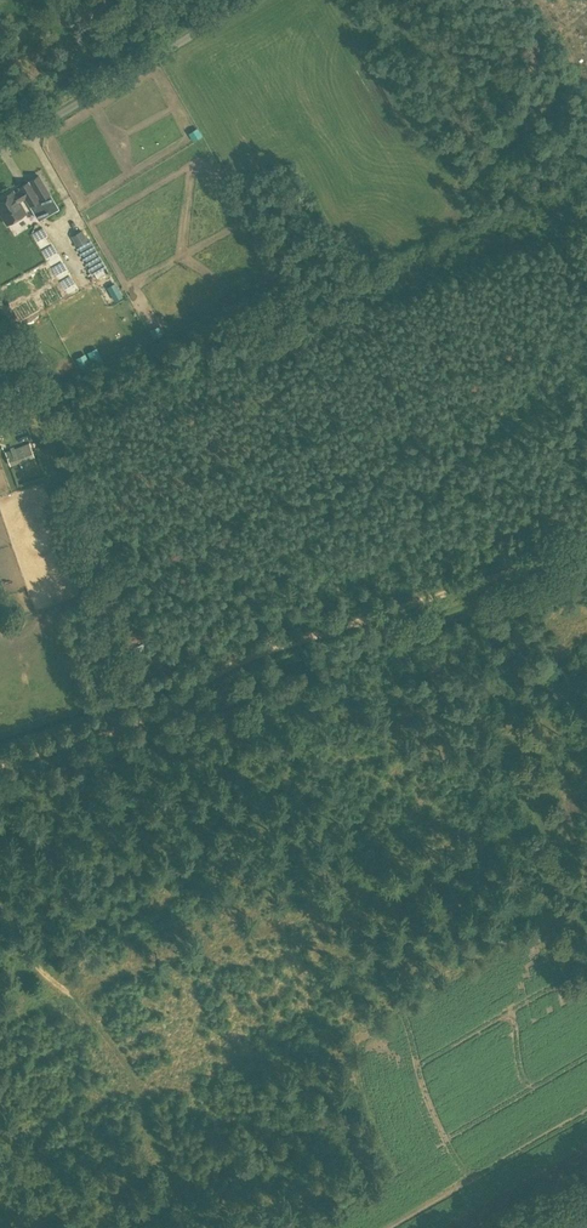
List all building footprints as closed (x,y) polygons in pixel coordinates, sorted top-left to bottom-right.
[(45,216),(59,208),(46,188),(38,174),(18,186),(20,189),(14,192),(12,190),(0,197),(0,212),(7,223),(25,212),(19,201),(25,197),(34,212),(40,208),(45,216)] [(50,263),(61,257),(49,229),(37,234),(50,263)] [(77,246),(88,240),(82,229),(71,235),(77,246)] [(115,282),(111,276),(105,279),(109,286),(115,282)] [(122,287),(108,295),(113,305),(127,297),(122,287)] [(0,400),(21,396),(17,380),(0,383),(0,400)] [(10,465),(34,456),(28,442),(4,451),(10,465)]
